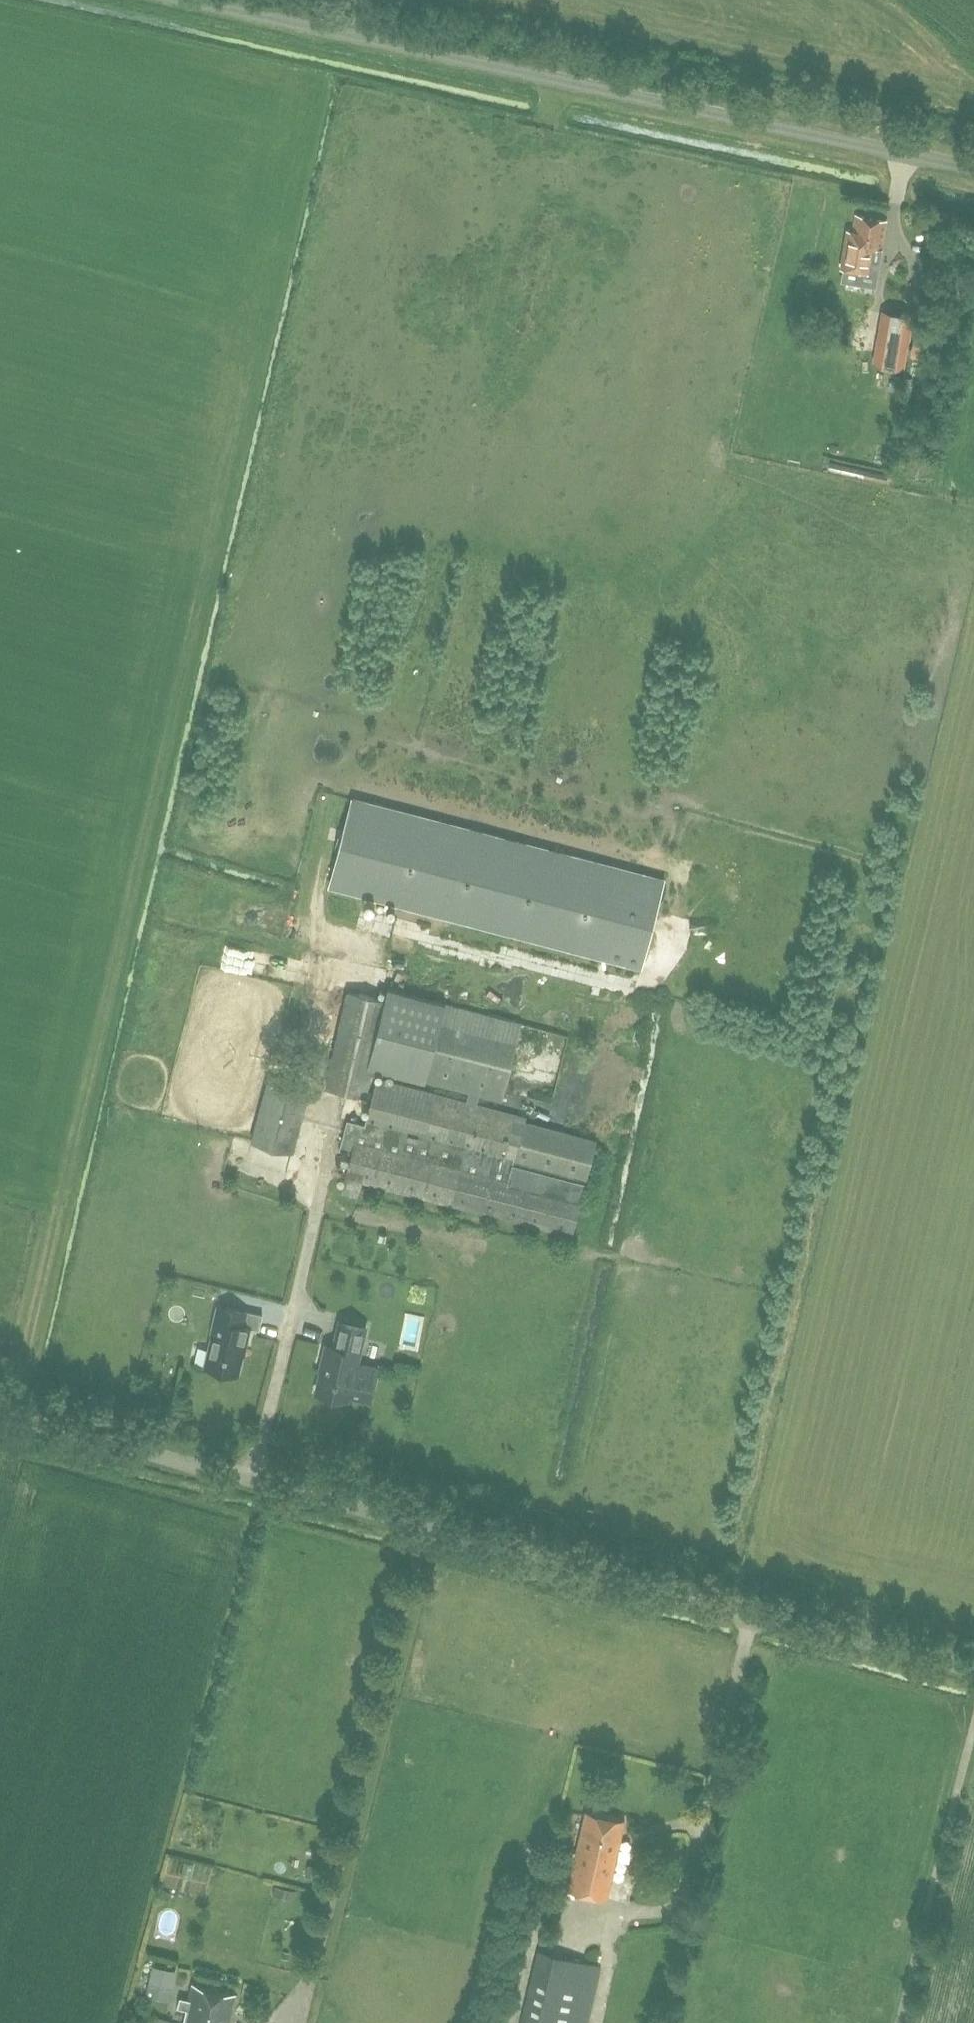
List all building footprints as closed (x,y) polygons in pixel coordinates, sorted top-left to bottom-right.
[(847,230),(841,267),(868,272),(873,248),(880,249),(886,221),(855,215),(852,231),(847,230)] [(878,350),(902,354),(908,319),(884,314),(878,350)] [(833,347),(836,335),(827,334),(824,345),(833,347)] [(330,886),(641,968),(664,880),(353,798),(330,886)] [(365,926),(395,934),(399,919),(370,911),(365,926)] [(400,934),(416,936),(418,918),(403,916),(400,934)] [(334,973),(353,972),(352,962),(333,963),(334,973)] [(388,987),(388,988),(385,1000),(348,992),(328,1087),(366,1095),(372,1066),(502,1100),(521,1022),(388,987)] [(570,1235),(585,1180),(595,1141),(525,1122),(526,1118),(377,1078),(365,1124),(349,1119),(341,1148),(352,1151),(341,1191),(357,1195),(361,1179),(570,1235)] [(293,1151),(308,1091),(269,1081),(253,1140),(293,1151)] [(298,1192),(310,1201),(319,1189),(306,1180),(298,1192)] [(261,1315),(218,1306),(205,1367),(236,1374),(243,1345),(245,1345),(249,1328),(258,1330),(261,1315)] [(356,1364),(362,1339),(337,1333),(334,1346),(326,1344),(322,1363),(323,1363),(316,1393),(348,1400),(349,1396),(370,1401),(378,1370),(356,1364)] [(607,1898),(624,1820),(585,1811),(568,1890),(607,1898)] [(323,1868),(308,1864),(305,1875),(320,1879),(323,1868)] [(601,1966),(538,1951),(521,2022),(588,2022),(601,1966)] [(152,1966),(148,1986),(173,1991),(177,1971),(152,1966)] [(236,1995),(193,1984),(184,2022),(229,2022),(236,1995)]
